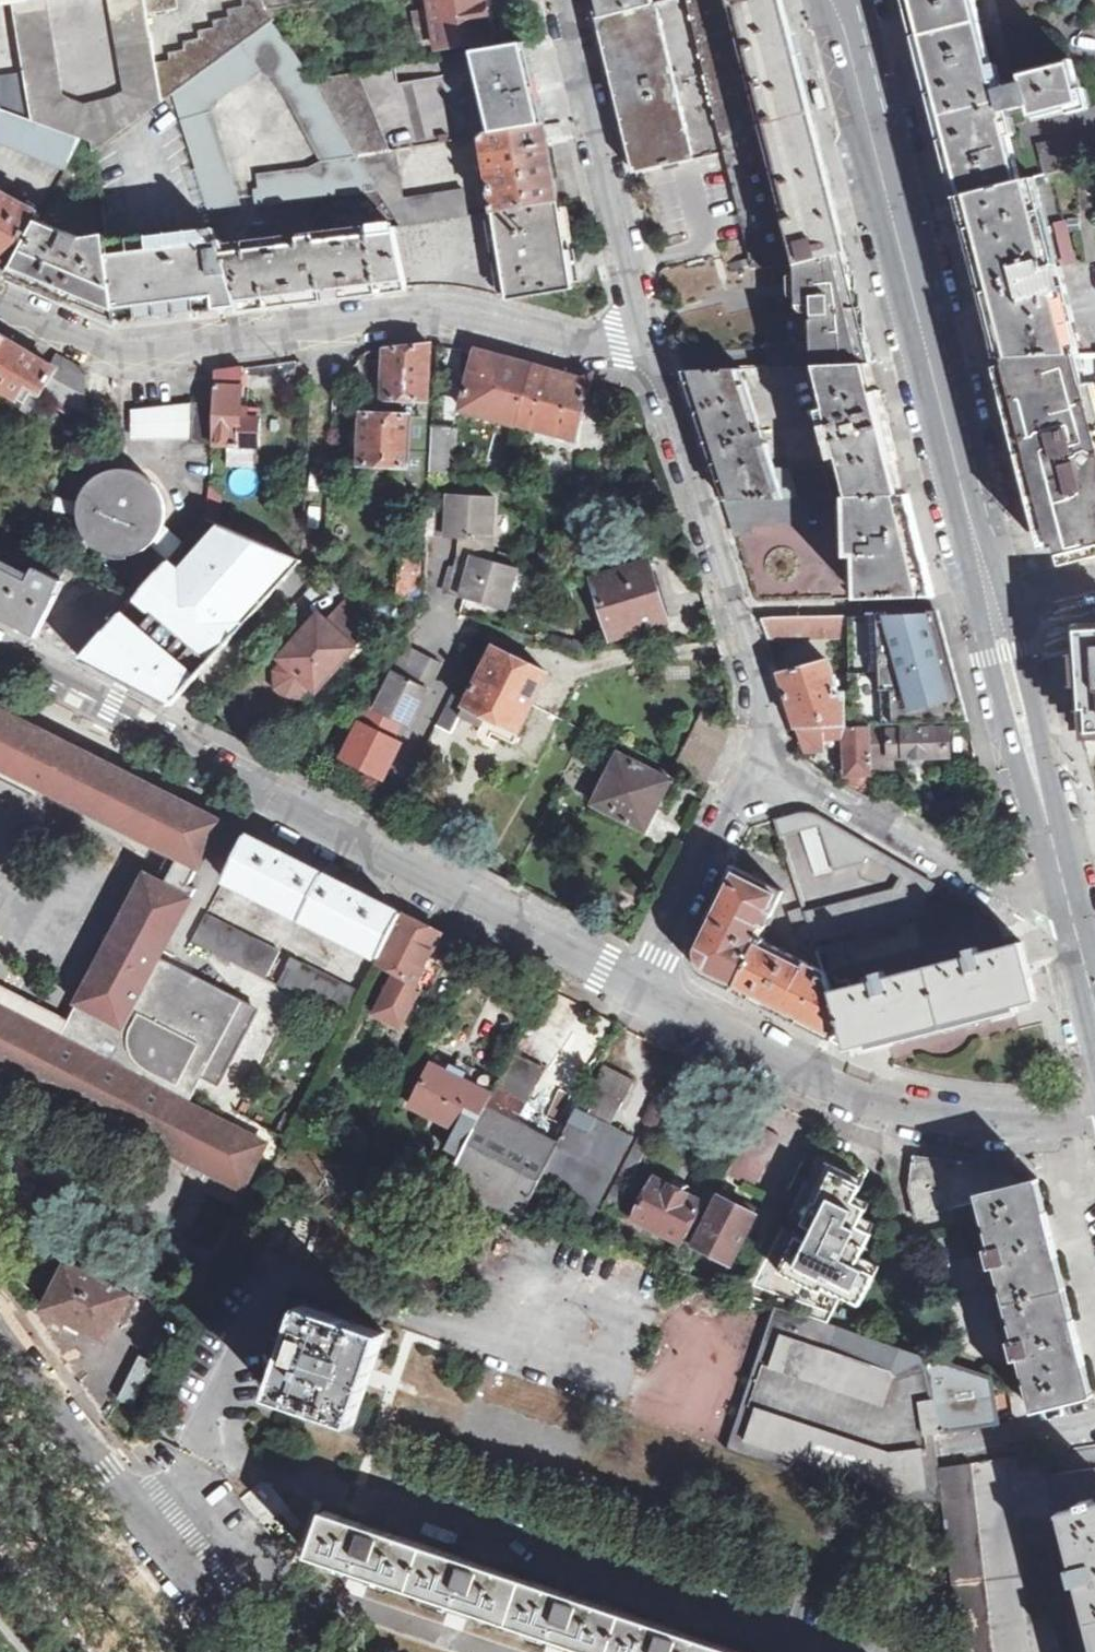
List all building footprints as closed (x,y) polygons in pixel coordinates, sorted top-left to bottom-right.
[(154,64),(146,14),(144,0),(109,0),(122,91),(83,104),(62,95),(46,0),(11,0),(12,3),(23,72),(30,119),(81,138),(91,142),(93,151),(160,102),(154,64)] [(146,14),(177,9),(175,0),(144,0),(146,14)] [(171,94),(273,22),(275,20),(267,8),(323,0),(242,0),(242,6),(227,9),(228,17),(212,20),(214,28),(197,31),(198,39),(181,42),(183,50),(168,53),(168,61),(154,64),(160,102),(171,94)] [(438,49),(491,40),(489,21),(486,5),(485,0),(429,0),(438,49)] [(596,8),(599,20),(655,6),(654,0),(595,0),(596,8)] [(845,253),(825,170),(806,95),(784,10),(781,0),(686,0),(753,268),(798,266),(845,253)] [(979,19),(976,10),(974,0),(905,0),(910,19),(912,27),(916,44),(920,58),(956,198),(961,196),(1020,181),(1002,113),(1028,107),(1031,119),(1082,106),(1070,61),(1020,74),(1022,84),(997,90),(981,28),(979,19)] [(486,5),(489,21),(499,19),(497,4),(486,5)] [(692,159),(655,6),(599,20),(624,124),(636,173),(674,165),(692,159)] [(171,94),(211,216),(239,209),(210,112),(219,100),(260,71),(272,78),(289,103),(320,160),(307,166),(256,174),(257,188),(253,190),(255,206),(378,192),(354,156),(313,79),(273,22),(171,94)] [(527,45),(474,54),(486,99),(478,103),(486,134),(546,124),(527,45)] [(359,72),(366,72),(363,57),(348,60),(350,74),(359,72)] [(340,75),(350,74),(348,60),(338,61),(340,75)] [(30,119),(23,72),(0,75),(0,107),(30,119)] [(313,79),(354,156),(391,150),(359,72),(350,74),(340,75),(313,79)] [(817,84),(823,106),(830,104),(824,83),(817,84)] [(81,138),(30,119),(0,107),(0,144),(64,169),(81,138)] [(494,211),(559,202),(546,124),(486,134),(482,135),(494,211)] [(1094,166),(1094,134),(1036,146),(1043,176),(1065,171),(1094,166)] [(402,227),(470,216),(466,189),(404,197),(397,149),(391,150),(354,156),(378,192),(402,227)] [(1056,269),(1033,178),(1020,181),(961,196),(976,256),(990,311),(1002,358),(1009,357),(1078,353),(1058,277),(1064,275),(1061,268),(1056,269)] [(40,214),(0,193),(0,259),(13,266),(38,220),(40,214)] [(573,289),(559,202),(494,211),(511,299),(573,289)] [(105,240),(105,237),(90,240),(38,220),(13,266),(8,275),(59,297),(118,322),(105,240)] [(1060,263),(1072,261),(1066,221),(1054,222),(1060,263)] [(239,307),(222,250),(214,228),(105,240),(118,322),(197,312),(239,307)] [(222,250),(239,307),(305,299),(407,287),(394,228),(222,250)] [(874,363),(846,259),(845,253),(798,266),(813,367),(870,363),(874,363)] [(86,410),(85,375),(85,370),(85,369),(58,356),(55,361),(52,367),(20,348),(0,336),(0,388),(34,409),(45,388),(83,410),(86,410)] [(420,346),(386,349),(384,396),(428,399),(431,345),(424,345),(420,346)] [(478,351),(461,411),(518,426),(533,367),(478,351)] [(1087,386),(1078,353),(1009,357),(1011,363),(1004,365),(1012,397),(1043,518),(1051,547),(1058,545),(1060,554),(1094,552),(1094,384),(1087,386)] [(840,467),(846,496),(904,494),(895,460),(899,459),(890,424),(881,389),(878,390),(870,363),(813,367),(823,409),(816,411),(830,460),(838,458),(840,467)] [(241,417),(243,387),(242,367),(242,366),(215,370),(214,385),(214,387),(215,387),(215,402),(213,445),(259,448),(261,418),(241,417)] [(518,426),(576,442),(576,440),(592,376),(579,380),(533,367),(518,426)] [(725,500),(781,498),(772,469),(741,370),(683,371),(706,440),(725,500)] [(428,399),(384,396),(377,396),(377,414),(429,417),(430,400),(428,401),(428,399)] [(193,401),(192,404),(191,439),(190,443),(213,445),(215,402),(193,401)] [(192,404),(185,405),(183,438),(191,439),(192,404)] [(137,410),(136,439),(138,439),(181,438),(183,438),(185,405),(137,410)] [(429,417),(377,414),(363,414),(360,464),(392,466),(398,466),(395,513),(423,515),(427,452),(429,417)] [(456,431),(432,430),(431,450),(430,470),(447,472),(454,472),(456,431)] [(807,497),(846,496),(840,467),(772,469),(781,498),(799,498),(807,497)] [(78,503),(77,508),(77,511),(77,515),(77,517),(78,519),(79,525),(81,530),(83,534),(87,539),(91,543),(95,547),(100,550),(105,552),(110,554),(115,555),(121,555),(127,554),(130,554),(139,550),(143,548),(148,544),(151,541),(153,539),(154,537),(156,534),(159,529),(160,525),(161,521),(162,515),(162,509),(162,505),(161,501),(158,495),(157,493),(155,489),(152,485),(150,482),(146,479),(143,477),(139,474),(135,473),(131,471),(124,470),(116,470),(111,471),(106,472),(102,474),(98,476),(94,479),(90,482),(88,484),(85,488),(83,491),(81,495),(80,498),(78,503)] [(434,474),(433,481),(446,482),(446,475),(434,474)] [(215,522),(219,487),(208,486),(205,518),(215,522)] [(479,557),(491,560),(491,556),(494,496),(450,494),(448,535),(448,538),(463,538),(462,556),(479,557)] [(856,582),(856,598),(933,596),(919,540),(908,494),(904,494),(846,496),(848,538),(843,538),(845,582),(856,582)] [(807,497),(799,498),(800,522),(808,522),(807,497)] [(52,511),(64,513),(66,500),(55,498),(52,511)] [(725,502),(732,524),(800,522),(799,498),(781,498),(725,500),(725,502)] [(64,513),(77,517),(77,515),(77,511),(77,508),(78,503),(66,500),(64,513)] [(303,561),(215,522),(205,518),(182,544),(167,562),(144,589),(134,600),(93,646),(81,659),(129,683),(149,694),(172,705),(223,647),(234,635),(303,561)] [(157,553),(172,536),(160,525),(159,529),(156,534),(154,537),(153,539),(151,541),(148,544),(157,553)] [(167,562),(182,544),(172,536),(157,553),(167,562)] [(401,543),(398,597),(419,599),(421,544),(401,543)] [(476,568),(479,557),(462,556),(461,567),(476,568)] [(446,592),(447,593),(460,596),(461,597),(470,599),(477,602),(506,609),(517,567),(491,560),(479,557),(476,568),(461,567),(453,567),(446,592)] [(38,637),(58,595),(56,594),(61,586),(63,581),(60,580),(40,570),(36,568),(32,574),(0,558),(0,618),(38,637)] [(612,636),(664,620),(647,565),(595,582),(612,636)] [(304,631),(280,658),(284,662),(276,670),(277,687),(287,697),(304,696),(312,687),(317,691),(356,648),(354,645),(373,625),(347,602),(328,623),(313,639),(304,631)] [(304,631),(313,639),(328,623),(319,614),(304,631)] [(845,615),(762,619),(770,639),(846,637),(845,622),(845,615)] [(843,726),(968,728),(952,670),(938,618),(845,622),(843,726)] [(1076,630),(1081,709),(1083,734),(1094,733),(1094,629),(1076,630)] [(436,727),(451,734),(461,714),(513,741),(548,673),(495,645),(477,682),(462,674),(436,727)] [(410,724),(425,694),(427,690),(440,662),(424,654),(411,679),(395,672),(376,709),(400,722),(406,725),(410,724)] [(798,728),(843,726),(842,691),(835,692),(825,661),(782,673),(781,674),(798,728)] [(382,780),(400,743),(398,740),(394,737),(400,722),(376,709),(372,707),(364,723),(362,722),(342,760),(360,768),(365,771),(382,780)] [(198,866),(224,879),(247,835),(90,755),(51,735),(0,709),(0,767),(177,855),(198,866)] [(798,728),(805,750),(824,748),(823,738),(847,737),(848,774),(872,774),(873,768),(872,748),(871,729),(871,725),(843,726),(798,728)] [(889,728),(871,729),(872,748),(884,747),(884,757),(891,757),(950,755),(949,729),(890,730),(889,728)] [(873,768),(891,768),(891,757),(884,757),(884,747),(872,748),(873,768)] [(591,803),(646,831),(672,780),(617,753),(591,803)] [(869,794),(873,789),(872,774),(848,774),(846,784),(851,787),(859,791),(868,795),(868,796),(869,794)] [(805,912),(813,937),(815,943),(916,914),(935,883),(820,815),(817,816),(835,868),(865,860),(867,856),(899,875),(893,888),(805,912)] [(224,879),(379,956),(402,912),(392,908),(343,883),(299,861),(247,835),(224,879)] [(189,884),(198,866),(177,855),(162,882),(146,875),(113,935),(106,931),(101,939),(109,944),(77,1002),(122,1025),(158,958),(196,888),(189,884)] [(765,1006),(834,1040),(842,1025),(830,990),(825,973),(763,942),(765,940),(759,938),(782,890),(733,865),(726,878),(693,944),(692,952),(693,960),(696,966),(700,971),(705,976),(765,1006)] [(801,941),(813,937),(805,912),(804,907),(788,913),(794,931),(797,930),(801,941)] [(206,914),(192,941),(265,979),(279,950),(206,914)] [(379,963),(431,989),(453,947),(447,944),(439,940),(443,933),(433,928),(404,914),(379,963)] [(447,944),(451,938),(443,933),(439,940),(447,944)] [(942,1024),(967,1018),(968,1023),(1017,1010),(1015,1005),(1037,999),(1022,941),(980,953),(978,947),(966,950),(967,956),(888,975),(886,971),(875,974),(877,978),(830,990),(842,1025),(834,1040),(849,1048),(859,1045),(871,1042),(872,1047),(921,1035),(919,1030),(942,1024)] [(297,995),(347,1019),(361,992),(291,957),(285,971),(294,975),(287,990),(297,995)] [(158,958),(122,1025),(77,1002),(67,1021),(28,1000),(25,1005),(0,992),(0,1007),(189,1103),(197,1088),(181,1080),(225,992),(158,958)] [(284,971),(277,985),(287,989),(293,976),(285,971),(284,971)] [(225,992),(181,1080),(197,1088),(241,1000),(225,992)] [(189,1103),(0,1007),(0,1064),(243,1188),(266,1142),(189,1103)] [(514,1052),(497,1086),(528,1102),(545,1068),(514,1052)] [(461,1155),(491,1097),(492,1094),(433,1065),(410,1105),(455,1127),(446,1147),(461,1155)] [(536,1190),(592,1218),(633,1136),(612,1126),(623,1103),(589,1084),(559,1145),(536,1190)] [(536,1190),(559,1145),(496,1113),(502,1103),(491,1097),(461,1155),(444,1189),(523,1217),(536,1190)] [(655,1126),(665,1104),(653,1098),(643,1121),(655,1126)] [(726,1173),(751,1187),(780,1136),(753,1122),(726,1173)] [(776,1306),(838,1326),(852,1299),(870,1307),(884,1279),(866,1270),(882,1237),(868,1230),(876,1213),(862,1206),(878,1173),(813,1140),(738,1293),(776,1306)] [(980,1197),(1019,1188),(1018,1183),(1014,1170),(916,1158),(912,1192),(918,1220),(936,1214),(935,1210),(980,1199),(980,1197)] [(680,1241),(703,1194),(674,1179),(670,1186),(655,1179),(635,1219),(680,1241)] [(980,1199),(992,1244),(987,1246),(992,1264),(996,1263),(1017,1339),(1010,1341),(1015,1359),(1021,1357),(1036,1411),(1093,1396),(1075,1326),(1056,1249),(1038,1179),(1021,1184),(1021,1182),(1018,1183),(1019,1188),(980,1197),(980,1199)] [(695,1244),(732,1263),(757,1214),(719,1196),(695,1244)] [(48,1307),(109,1338),(123,1311),(129,1315),(138,1298),(118,1288),(122,1282),(112,1277),(108,1283),(70,1263),(48,1307)] [(942,1499),(938,1468),(936,1450),(933,1433),(940,1428),(925,1356),(838,1326),(776,1306),(727,1449),(896,1503),(942,1499)] [(276,1398),(357,1426),(387,1335),(307,1307),(276,1398)] [(141,1355),(120,1397),(134,1404),(155,1362),(141,1355)] [(925,1356),(940,1428),(997,1422),(992,1379),(925,1356)] [(961,1651),(994,1651),(973,1464),(938,1468),(942,1499),(961,1651)] [(262,1479),(239,1499),(277,1544),(301,1524),(262,1479)] [(1094,1498),(1081,1502),(1083,1507),(1060,1513),(1069,1547),(1071,1554),(1067,1555),(1075,1588),(1079,1587),(1088,1620),(1094,1648),(1094,1501),(1094,1498)] [(327,1512),(312,1557),(360,1573),(371,1577),(450,1604),(461,1607),(471,1611),(549,1637),(559,1640),(569,1644),(593,1651),(739,1651),(327,1512)]
